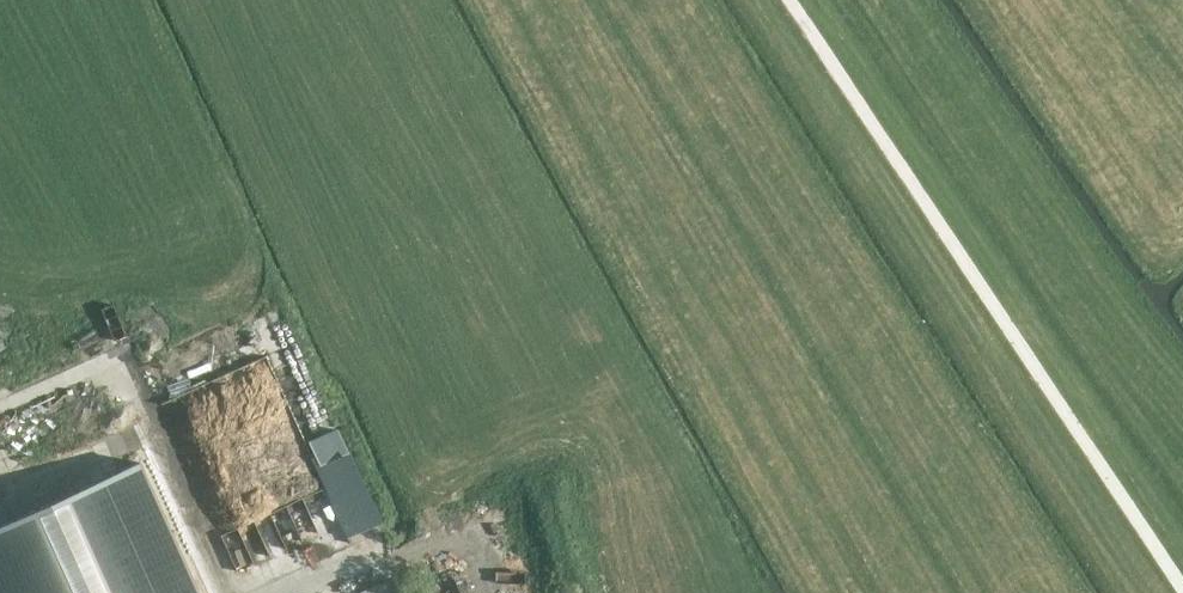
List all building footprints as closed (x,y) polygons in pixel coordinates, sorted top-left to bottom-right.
[(310,438),(320,462),(349,450),(339,425),(310,438)] [(159,506),(139,461),(0,524),(0,592),(199,592),(159,506)]
